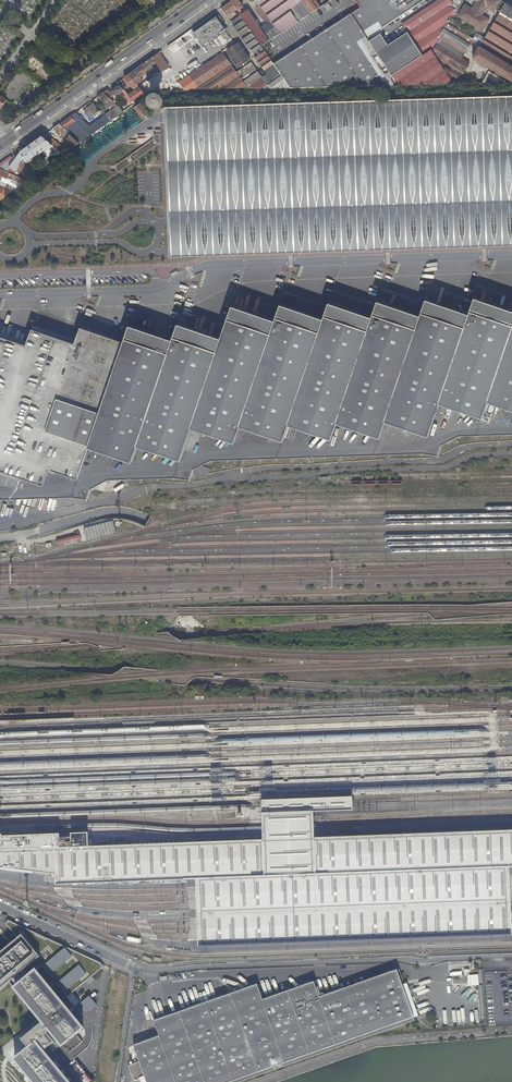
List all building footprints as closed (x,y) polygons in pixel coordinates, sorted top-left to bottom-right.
[(238,0),(232,0),(231,1),(236,9),(239,13),(244,10),(238,0)] [(300,0),(249,0),(250,2),(253,2),(256,1),(260,6),(255,9),(264,22),(269,21),(270,20),(275,27),(264,34),(260,28),(249,11),(241,16),(243,18),(250,30),(251,31),(261,46),(269,41),(273,39),(310,14),(300,0)] [(310,14),(319,8),(314,0),(300,0),(310,14)] [(425,0),(357,0),(362,8),(355,13),(366,29),(362,31),(369,42),(380,35),(383,29),(398,18),(425,0)] [(401,24),(407,33),(387,46),(380,35),(369,42),(398,86),(454,85),(434,54),(431,56),(430,55),(425,58),(423,56),(432,51),(432,50),(453,13),(461,0),(437,0),(401,24)] [(437,0),(425,0),(398,18),(401,24),(437,0)] [(501,1),(500,0),(461,0),(453,13),(482,31),(495,9),(501,1)] [(236,9),(231,1),(221,8),(226,16),(236,9)] [(500,12),(505,3),(501,1),(495,9),(500,12)] [(505,3),(500,12),(511,19),(511,7),(505,3)] [(500,12),(473,58),(497,73),(511,82),(511,81),(511,19),(500,12)] [(398,86),(369,42),(362,31),(366,29),(355,13),(273,64),(280,74),(290,88),(398,86)] [(482,31),(453,13),(432,50),(432,51),(434,54),(454,85),(457,84),(463,74),(455,70),(457,67),(464,72),(469,63),(463,60),(482,31)] [(219,16),(194,34),(202,46),(225,30),(220,23),(223,22),(219,16)] [(250,30),(243,18),(233,25),(241,37),(250,30)] [(270,20),(269,21),(260,28),(264,34),(275,27),(270,20)] [(273,64),(264,51),(261,46),(251,31),(242,38),(253,55),(257,53),(257,54),(254,57),(264,71),(273,64)] [(272,45),(269,41),(261,46),(264,51),(272,45)] [(238,44),(226,52),(237,68),(249,60),(238,44)] [(162,53),(161,51),(152,58),(156,64),(162,72),(164,75),(174,91),(181,91),(175,82),(177,81),(160,55),(162,53)] [(223,54),(179,83),(184,91),(193,91),(196,88),(198,89),(247,88),(247,89),(290,88),(280,74),(266,84),(262,78),(261,78),(250,86),(244,85),(242,82),(223,54)] [(156,64),(152,58),(143,64),(149,72),(152,77),(157,74),(151,66),(156,64)] [(236,72),(243,82),(257,72),(258,72),(251,62),(236,72)] [(149,72),(143,64),(129,75),(137,85),(143,81),(142,80),(143,80),(142,77),(149,72)] [(266,84),(280,74),(273,64),(264,71),(266,75),(262,78),(266,84)] [(243,82),(242,82),(244,85),(250,86),(261,78),(257,72),(243,82)] [(488,73),(481,84),(504,83),(488,73)] [(137,85),(129,75),(124,78),(134,90),(131,93),(128,91),(126,93),(135,104),(136,103),(135,100),(144,94),(137,85)] [(163,91),(171,91),(162,77),(156,82),(163,91)] [(179,83),(177,81),(175,82),(181,91),(184,91),(179,83)] [(135,104),(126,93),(119,85),(111,91),(115,96),(116,97),(120,95),(118,93),(120,92),(132,106),(135,104)] [(511,246),(511,97),(490,98),(490,87),(427,89),(427,99),(163,108),(165,154),(165,177),(167,222),(168,251),(168,254),(188,253),(188,256),(509,246),(511,246)] [(113,96),(108,89),(103,93),(110,99),(113,96)] [(110,99),(103,93),(97,97),(108,108),(109,108),(110,109),(113,106),(114,108),(116,106),(110,99)] [(25,112),(44,98),(42,96),(23,109),(25,112)] [(160,103),(160,102),(160,101),(160,100),(159,98),(157,97),(156,97),(155,97),(154,97),(152,98),(151,99),(151,100),(151,101),(151,102),(151,104),(152,106),(154,107),(156,107),(157,106),(158,106),(159,105),(160,104),(160,103)] [(89,118),(99,111),(92,101),(82,108),(89,118)] [(140,104),(135,108),(141,118),(147,114),(140,104)] [(110,122),(123,112),(118,107),(106,116),(110,122)] [(89,136),(110,122),(106,116),(90,128),(75,113),(70,116),(74,121),(89,136)] [(74,121),(70,116),(66,119),(61,123),(65,129),(74,121)] [(66,131),(59,124),(53,129),(56,135),(61,136),(63,134),(66,131)] [(74,148),(79,144),(66,131),(63,134),(67,138),(66,139),(74,148)] [(65,149),(46,133),(41,137),(61,153),(65,149)] [(61,153),(41,137),(20,152),(27,164),(38,161),(43,159),(41,157),(40,158),(38,156),(43,152),(47,158),(56,155),(61,153)] [(154,139),(114,165),(117,171),(158,145),(154,139)] [(20,152),(0,166),(0,169),(14,175),(16,171),(28,177),(34,168),(27,165),(27,164),(20,152)] [(58,159),(56,155),(47,158),(43,159),(38,161),(39,165),(58,159)] [(40,171),(34,168),(28,177),(30,178),(40,171)] [(13,191),(27,182),(14,175),(0,169),(0,185),(13,191)] [(5,197),(13,191),(0,185),(0,200),(5,197)] [(470,301),(465,317),(422,302),(417,318),(374,304),(368,320),(324,305),(319,321),(275,307),(270,323),(227,309),(216,341),(173,327),(167,343),(123,329),(119,343),(76,329),(71,345),(28,331),(25,338),(22,347),(0,340),(0,502),(73,498),(88,501),(91,490),(110,481),(176,479),(191,481),(195,470),(211,461),(424,454),(438,456),(440,446),(458,437),(492,435),(511,435),(511,314),(470,301)] [(114,524),(84,531),(87,545),(117,537),(114,524)] [(82,543),(80,537),(56,543),(57,548),(82,543)] [(344,942),(445,938),(511,936),(511,918),(511,916),(511,908),(511,895),(511,887),(511,878),(510,868),(511,868),(511,831),(315,839),(315,833),(314,826),(314,818),(314,813),(354,811),(353,803),(353,798),(268,801),(263,801),(263,805),(263,820),(264,828),(264,834),(264,841),(89,847),(64,848),(64,843),(61,843),(61,837),(11,839),(11,845),(0,845),(0,868),(56,875),(57,885),(197,880),(197,890),(197,898),(198,907),(198,920),(198,928),(199,938),(199,947),(344,942)] [(64,848),(89,847),(89,836),(61,837),(61,843),(64,843),(64,848)] [(56,983),(68,997),(86,982),(92,977),(104,967),(100,963),(8,920),(6,924),(18,939),(22,944),(24,942),(26,944),(24,946),(34,958),(35,957),(37,960),(41,956),(46,962),(42,966),(51,977),(55,973),(61,980),(56,983)] [(15,941),(13,943),(31,965),(33,963),(37,960),(35,957),(34,958),(24,946),(26,944),(24,942),(22,944),(18,939),(15,941)] [(32,1081),(68,1081),(41,1049),(44,1047),(46,1050),(55,1042),(53,1040),(55,1038),(62,1047),(83,1029),(36,971),(31,975),(26,969),(31,965),(13,943),(8,947),(0,954),(0,990),(14,978),(20,985),(15,989),(43,1023),(24,1038),(22,1040),(24,1043),(23,1043),(23,1044),(23,1045),(23,1046),(24,1047),(25,1047),(26,1047),(27,1047),(29,1049),(19,1056),(15,1060),(32,1081)] [(391,1029),(415,1022),(398,974),(367,984),(320,1001),(314,985),(263,1002),(258,987),(153,1022),(159,1038),(133,1046),(139,1062),(128,1066),(134,1081),(237,1081),(370,1036),(391,1029)] [(478,974),(467,975),(467,985),(478,985),(478,974)] [(92,977),(86,982),(89,985),(95,980),(92,977)] [(90,996),(81,1003),(88,1012),(97,1005),(90,996)]
